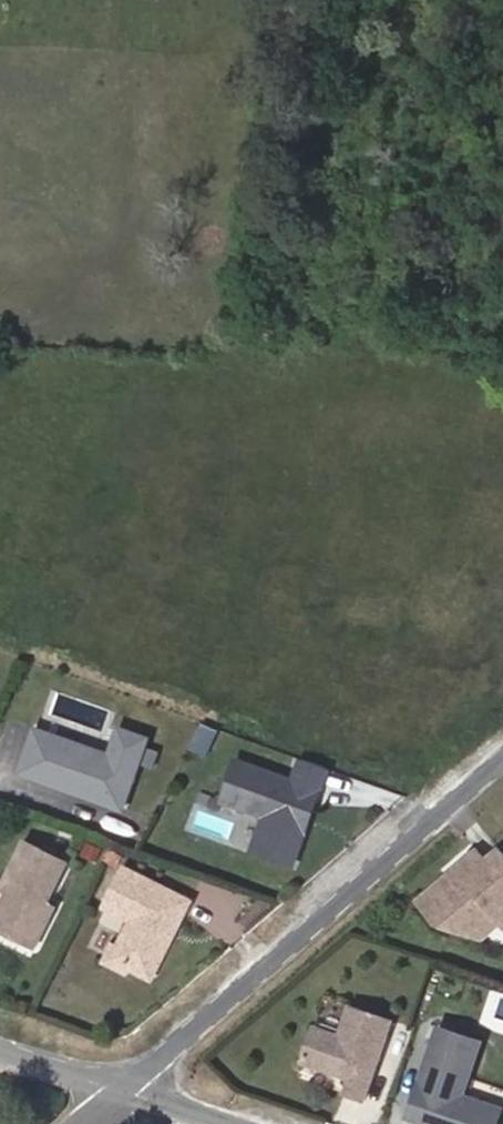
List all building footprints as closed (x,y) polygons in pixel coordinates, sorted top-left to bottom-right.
[(127,806),(152,737),(125,727),(116,754),(41,727),(26,770),(52,779),(54,774),(66,779),(64,783),(127,806)] [(158,767),(164,750),(151,746),(145,762),(158,767)] [(295,862),(330,766),(305,757),(297,779),(239,758),(225,798),(267,814),(255,847),(295,862)] [(21,839),(1,883),(7,886),(0,903),(0,930),(35,945),(53,904),(45,900),(64,858),(21,839)] [(94,861),(99,849),(81,840),(75,852),(94,861)] [(499,851),(486,862),(476,851),(418,902),(436,923),(450,927),(462,923),(464,931),(481,936),(500,920),(495,914),(502,907),(502,855),(499,851)] [(196,903),(129,870),(112,907),(139,919),(125,949),(141,956),(136,967),(154,976),(163,972),(196,903)] [(141,956),(125,949),(117,946),(109,961),(133,972),(136,967),(141,956)] [(365,1106),(391,1026),(349,1013),(340,1043),(314,1034),(302,1069),(351,1085),(346,1100),(365,1106)] [(460,1100),(478,1046),(437,1032),(411,1113),(439,1122),(440,1123),(497,1123),(500,1113),(460,1100)] [(439,1122),(411,1113),(408,1122),(414,1123),(440,1123),(439,1122)]
